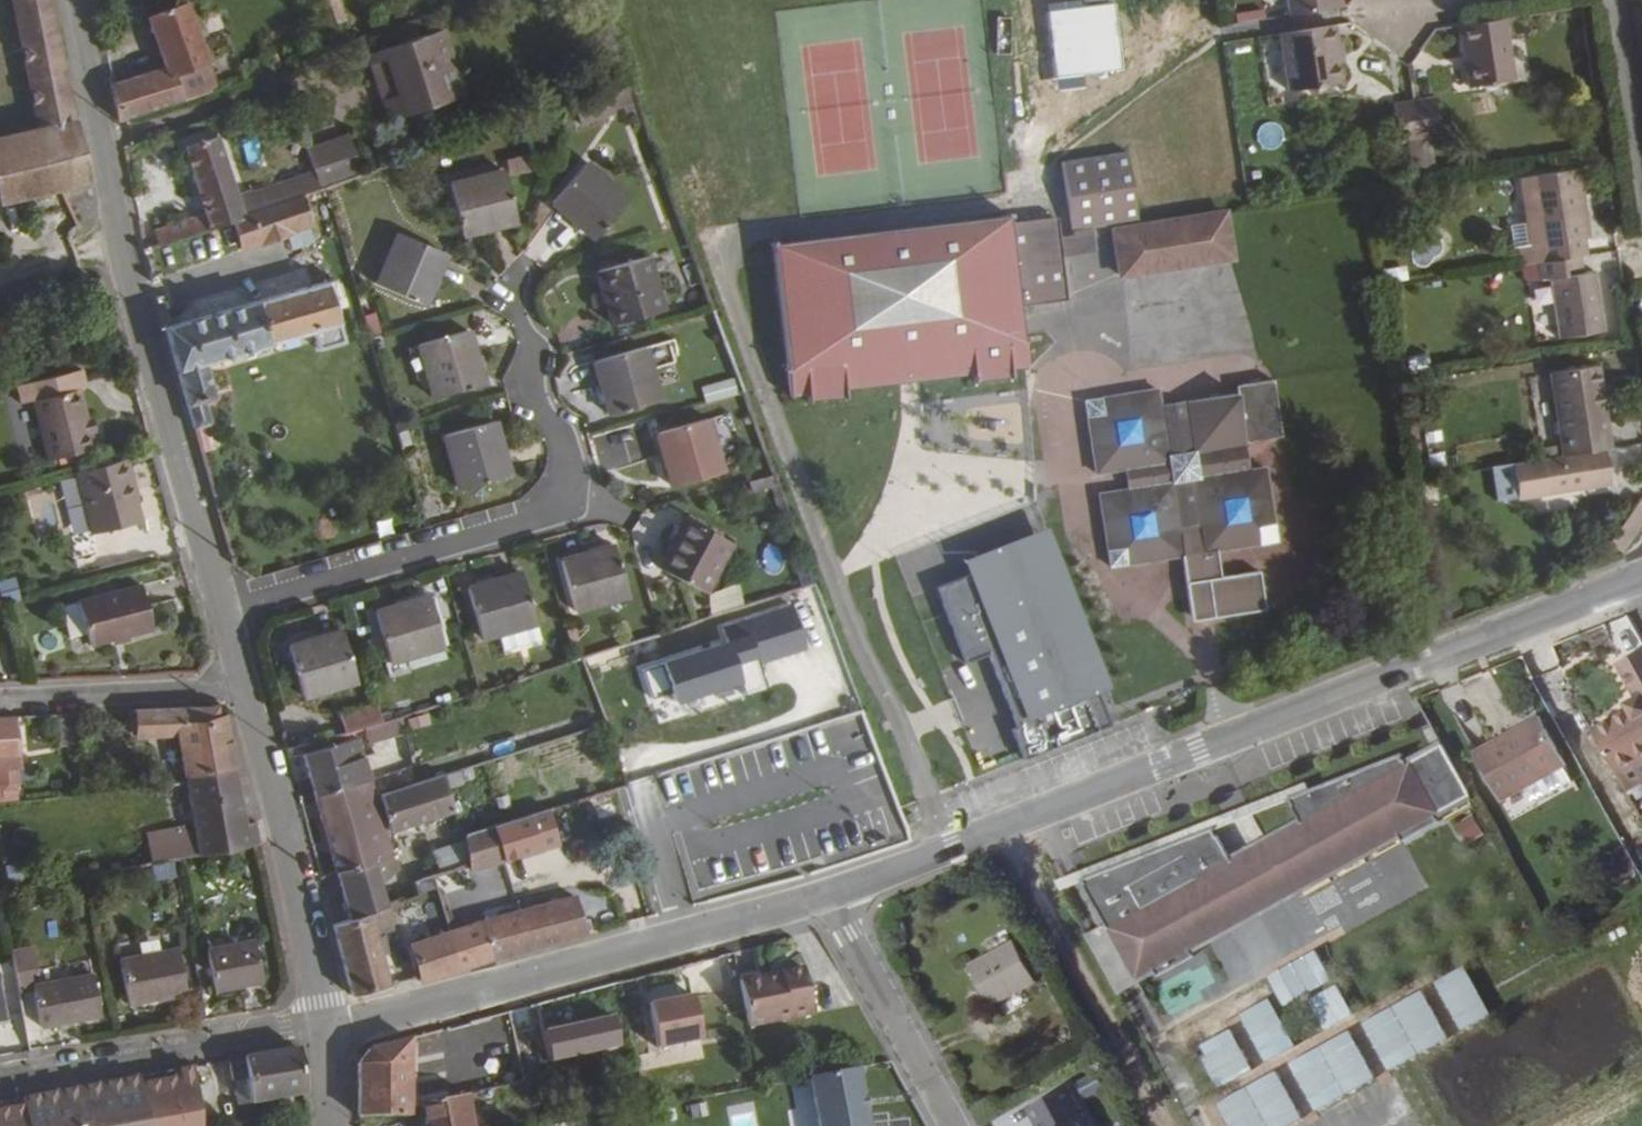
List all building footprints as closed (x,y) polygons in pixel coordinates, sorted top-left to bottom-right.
[(16,21),(51,14),(48,0),(12,0),(16,21)] [(1291,18),(1345,10),(1344,0),(1288,0),(1291,18)] [(109,85),(116,120),(169,103),(242,79),(234,58),(207,67),(182,1),(147,15),(165,67),(109,85)] [(38,130),(0,140),(0,202),(60,187),(87,180),(72,129),(51,14),(16,21),(38,130)] [(1515,81),(1505,20),(1459,27),(1469,88),(1515,81)] [(1342,44),(1339,26),(1283,34),(1291,90),(1343,83),(1340,66),(1337,45),(1342,44)] [(462,95),(439,29),(365,54),(388,121),(462,95)] [(1348,63),(1346,44),(1342,44),(1337,45),(1340,64),(1348,63)] [(1418,130),(1414,101),(1413,95),(1393,98),(1398,133),(1418,130)] [(1436,132),(1432,98),(1414,101),(1418,130),(1419,136),(1436,132)] [(239,207),(215,135),(183,146),(181,147),(203,211),(151,227),(155,241),(229,216),(247,211),(244,205),(239,207)] [(359,173),(346,135),(304,149),(317,188),(324,185),(359,173)] [(1029,363),(1022,303),(1070,297),(1064,252),(1098,248),(1094,222),(1114,220),(1122,278),(1231,264),(1225,211),(1141,221),(1132,151),(1066,160),(1074,226),(1075,226),(1076,231),(1061,233),(1059,213),(1013,219),(1012,213),(773,243),(777,276),(792,396),(809,393),(810,399),(848,395),(847,387),(976,371),(976,376),(1013,371),(1012,365),(1029,363)] [(514,177),(536,167),(530,152),(508,162),(514,177)] [(624,196),(581,160),(552,194),(577,217),(574,221),(590,236),(624,196)] [(1583,218),(1577,219),(1577,211),(1574,197),(1587,195),(1583,169),(1530,177),(1533,196),(1531,197),(1541,261),(1569,258),(1583,255),(1580,239),(1587,239),(1583,218)] [(502,171),(448,184),(460,233),(480,228),(478,223),(513,215),(502,171)] [(303,192),(247,211),(229,216),(239,245),(258,239),(260,242),(288,233),(287,230),(312,222),(303,192)] [(439,253),(399,232),(373,284),(420,306),(431,286),(425,283),(439,253)] [(645,256),(596,270),(602,290),(607,289),(615,320),(659,308),(645,256)] [(1569,258),(1541,261),(1536,262),(1538,279),(1547,277),(1555,336),(1601,330),(1592,271),(1571,274),(1569,258)] [(337,290),(333,279),(324,282),(336,323),(347,319),(338,289),(337,290)] [(316,349),(343,342),(336,323),(324,282),(164,327),(193,427),(209,423),(203,400),(212,397),(202,361),(311,330),(316,349)] [(470,366),(460,334),(416,347),(433,401),(481,386),(474,365),(470,366)] [(643,347),(598,358),(607,393),(603,394),(608,413),(658,399),(643,347)] [(1558,453),(1600,446),(1605,446),(1592,365),(1545,373),(1558,453)] [(84,387),(79,370),(14,387),(18,403),(30,401),(45,458),(92,447),(77,388),(84,387)] [(703,386),(707,404),(739,395),(735,378),(703,386)] [(1107,571),(1179,560),(1188,621),(1210,617),(1210,623),(1262,615),(1256,577),(1218,582),(1214,555),(1272,545),(1262,473),(1246,475),(1241,447),(1279,441),(1270,384),(1232,390),(1234,400),(1156,411),(1154,393),(1082,405),(1092,477),(1120,472),(1165,466),(1159,427),(1187,423),(1192,460),(1226,456),(1229,478),(1190,484),(1196,527),(1175,531),(1169,488),(1123,495),(1096,499),(1107,571)] [(707,417),(662,431),(672,463),(672,465),(670,467),(676,486),(724,470),(707,417)] [(1187,423),(1159,427),(1165,466),(1120,472),(1123,495),(1169,488),(1175,531),(1196,527),(1190,484),(1229,478),(1226,456),(1192,460),(1187,423)] [(504,446),(498,426),(448,440),(463,493),(507,480),(499,448),(504,446)] [(413,444),(410,430),(397,435),(400,447),(413,444)] [(662,431),(651,434),(661,467),(672,463),(662,431)] [(1600,446),(1558,453),(1537,457),(1542,492),(1606,482),(1600,446)] [(73,471),(84,513),(89,533),(138,522),(122,459),(73,471)] [(1606,545),(1625,554),(1641,519),(1641,501),(1630,496),(1606,545)] [(730,543),(682,521),(673,538),(678,541),(662,571),(704,593),(730,543)] [(614,545),(595,550),(596,553),(562,564),(574,608),(627,592),(614,545)] [(969,567),(930,583),(960,659),(983,649),(1013,722),(1007,724),(1019,755),(1108,719),(1042,556),(975,583),(969,567)] [(491,583),(490,578),(472,582),(485,633),(538,618),(525,574),(491,583)] [(22,598),(19,576),(0,578),(0,600),(22,598)] [(113,582),(90,589),(92,596),(115,590),(113,582)] [(150,629),(140,584),(115,590),(92,596),(60,605),(68,636),(84,633),(87,645),(150,629)] [(408,602),(410,607),(377,617),(388,659),(442,644),(429,596),(408,602)] [(724,641),(639,668),(648,696),(668,690),(671,699),(736,679),(741,694),(763,687),(755,661),(803,646),(790,605),(719,627),(724,641)] [(1210,617),(1188,621),(1189,626),(1210,623),(1210,617)] [(309,645),(306,639),(286,645),(301,695),(354,680),(341,635),(309,645)] [(580,657),(571,660),(570,660),(573,670),(584,667),(580,657)] [(1641,703),(1641,658),(1623,668),(1641,703)] [(377,722),(373,708),(372,704),(336,715),(341,733),(360,727),(377,722)] [(387,718),(384,705),(373,708),(377,722),(387,718)] [(1603,729),(1634,785),(1641,780),(1641,707),(1603,729)] [(166,736),(175,736),(178,754),(228,745),(223,718),(214,719),(212,708),(165,711),(166,736)] [(166,736),(165,711),(125,713),(114,731),(125,739),(166,736)] [(397,715),(387,718),(377,722),(379,734),(399,723),(397,715)] [(1564,758),(1542,716),(1508,735),(1512,741),(1484,758),(1502,791),(1564,758)] [(61,745),(56,717),(52,717),(53,746),(61,745)] [(10,719),(0,720),(0,771),(15,770),(10,719)] [(1508,735),(1480,751),(1484,758),(1512,741),(1508,735)] [(310,796),(366,779),(357,746),(354,738),(300,755),(310,796)] [(1088,930),(1117,984),(1131,976),(1155,963),(1158,970),(1195,950),(1191,944),(1207,935),(1188,901),(1206,892),(1209,898),(1210,900),(1211,902),(1212,905),(1213,906),(1216,908),(1217,908),(1220,908),(1221,908),(1221,907),(1222,907),(1223,906),(1224,904),(1226,901),(1241,873),(1274,855),(1293,888),(1399,830),(1402,836),(1438,817),(1435,810),(1472,790),(1446,743),(1416,759),(1411,749),(1292,795),(1304,817),(1234,855),(1217,824),(1083,874),(1107,919),(1088,930)] [(228,745),(178,754),(182,778),(232,769),(228,745)] [(182,778),(183,785),(194,855),(256,842),(252,821),(242,823),(232,769),(182,778)] [(12,793),(17,785),(15,770),(0,771),(0,793),(12,793)] [(452,818),(440,775),(377,795),(388,832),(422,821),(424,826),(452,818)] [(321,834),(378,820),(371,796),(366,779),(310,796),(321,834)] [(599,804),(597,794),(577,800),(580,809),(599,804)] [(546,808),(457,837),(465,865),(466,872),(556,844),(553,832),(546,808)] [(1463,843),(1481,835),(1471,814),(1453,822),(1463,843)] [(378,820),(321,834),(333,876),(369,866),(371,872),(382,869),(378,858),(388,855),(378,820)] [(561,841),(557,830),(553,832),(556,844),(561,841)] [(457,837),(429,846),(437,875),(465,865),(457,837)] [(166,846),(145,851),(147,865),(168,861),(166,846)] [(1612,880),(1633,869),(1621,846),(1600,856),(1612,880)] [(382,869),(391,866),(388,855),(378,858),(382,869)] [(1293,888),(1274,855),(1241,873),(1226,901),(1224,904),(1223,906),(1222,907),(1221,907),(1221,908),(1220,908),(1217,908),(1216,908),(1213,906),(1212,905),(1211,902),(1210,900),(1209,898),(1206,892),(1188,901),(1207,935),(1293,888)] [(1509,874),(1504,865),(1491,872),(1495,881),(1509,874)] [(345,919),(381,907),(371,872),(369,866),(333,876),(345,919)] [(413,889),(407,891),(409,898),(416,896),(413,889)] [(572,895),(405,944),(416,979),(418,983),(584,936),(572,895)] [(381,907),(345,919),(329,924),(349,997),(386,987),(372,932),(387,928),(383,912),(398,907),(397,902),(381,907)] [(991,1001),(1036,978),(1016,938),(971,962),(991,1001)] [(212,992),(261,981),(253,939),(203,950),(212,992)] [(187,990),(178,948),(116,962),(125,1004),(187,990)] [(803,965),(740,977),(748,1023),(812,1011),(803,965)] [(90,976),(31,987),(39,1027),(97,1015),(90,976)] [(650,999),(659,1044),(702,1036),(694,991),(650,999)] [(615,1012),(546,1027),(552,1057),(622,1042),(615,1012)] [(499,1074),(482,1016),(439,1027),(456,1088),(499,1074)] [(408,1064),(419,1063),(417,1033),(370,1046),(356,1065),(358,1115),(409,1114),(408,1064)] [(301,1096),(294,1048),(228,1060),(234,1088),(246,1086),(249,1104),(301,1096)] [(857,1064),(809,1073),(819,1125),(869,1125),(857,1064)] [(109,1083),(117,1125),(195,1125),(190,1067),(109,1083)] [(1031,1103),(1043,1125),(1094,1125),(1070,1082),(1031,1103)] [(109,1083),(39,1097),(44,1125),(117,1125),(109,1083)] [(424,1125),(472,1125),(466,1092),(419,1101),(424,1125)] [(39,1097),(0,1104),(0,1125),(44,1125),(39,1097)] [(302,1117),(291,1117),(291,1125),(302,1125),(302,1117)]
